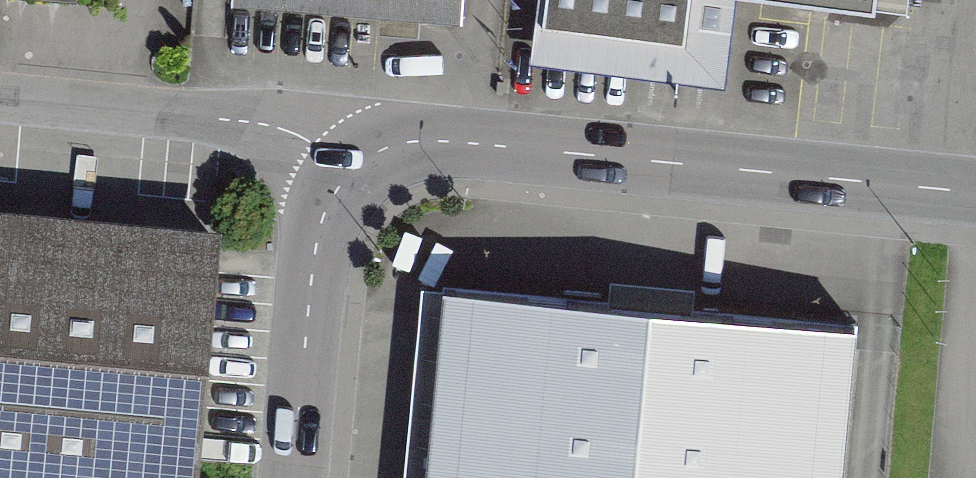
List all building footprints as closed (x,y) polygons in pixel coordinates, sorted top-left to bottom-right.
[(465,0),(235,0),(234,16),(463,32),(465,0)] [(682,42),(539,25),(534,69),(731,92),(742,0),(687,0),(682,42)] [(539,25),(682,42),(687,0),(542,0),(539,25)] [(871,12),(873,0),(771,0),(871,12)] [(871,12),(915,17),(917,0),(873,0),(871,12)] [(0,198),(0,466),(128,477),(199,477),(223,218),(0,198)] [(445,275),(425,477),(839,477),(855,314),(445,275)] [(0,466),(0,477),(128,477),(0,466)]
